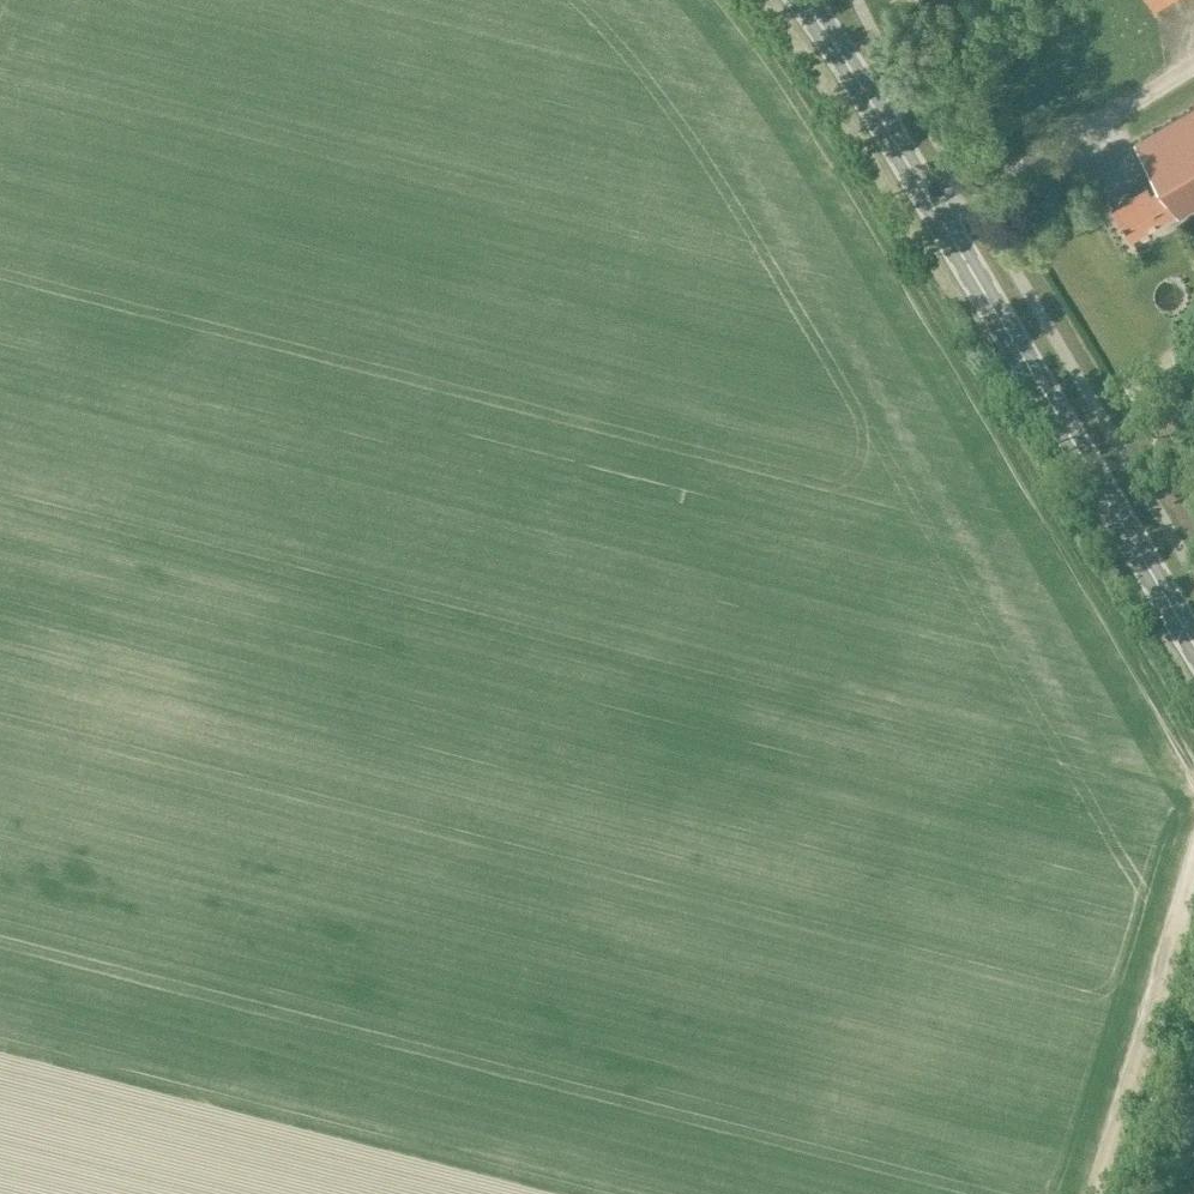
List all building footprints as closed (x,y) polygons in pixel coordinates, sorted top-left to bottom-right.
[(1169,0),(1147,0),(1153,10),(1169,0)] [(1193,205),(1193,106),(1134,142),(1159,184),(1149,189),(1146,184),(1111,206),(1129,236),(1164,215),(1164,214),(1174,208),(1178,215),(1193,205)]
